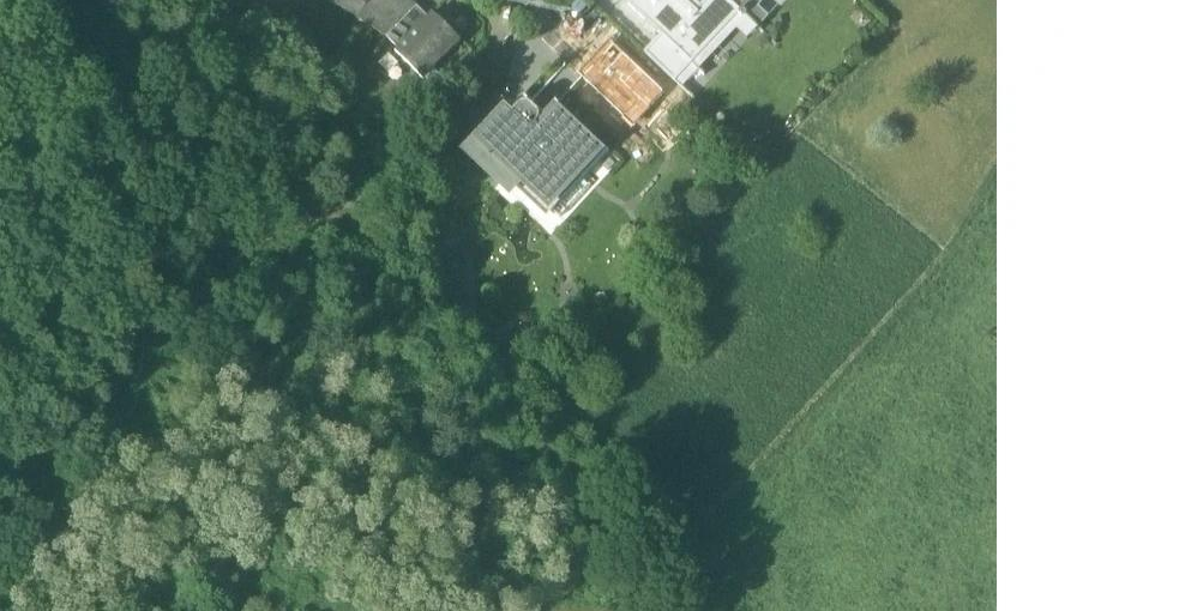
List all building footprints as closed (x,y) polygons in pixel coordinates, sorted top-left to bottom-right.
[(357,16),(364,7),(368,0),(332,0),(357,16)] [(367,9),(373,0),(368,0),(364,7),(367,9)] [(380,18),(391,0),(373,0),(367,9),(380,18)] [(407,0),(391,0),(380,18),(374,27),(386,35),(394,26),(416,5),(407,0)] [(741,12),(729,0),(624,0),(660,34),(691,64),(741,12)] [(741,12),(753,0),(729,0),(741,12)] [(741,12),(759,28),(770,17),(759,7),(766,0),(753,0),(741,12)] [(386,35),(398,47),(428,16),(416,5),(386,35)] [(367,9),(364,7),(357,16),(374,27),(380,18),(367,9)] [(395,50),(422,77),(460,39),(433,12),(428,16),(398,47),(395,50)] [(748,40),(759,28),(741,12),(691,64),(675,81),(682,88),(737,30),(748,40)] [(644,52),(675,81),(691,64),(660,34),(644,52)] [(514,172),(546,202),(575,172),(582,178),(609,150),(556,100),(544,113),(527,96),(513,111),(483,143),(486,146),(476,156),(504,183),(508,179),(514,172)] [(509,197),(517,188),(508,179),(504,183),(476,156),(486,146),(483,143),(513,111),(505,103),(461,150),(509,197)] [(547,216),(582,178),(575,172),(546,202),(514,172),(508,179),(517,188),(547,216)]
